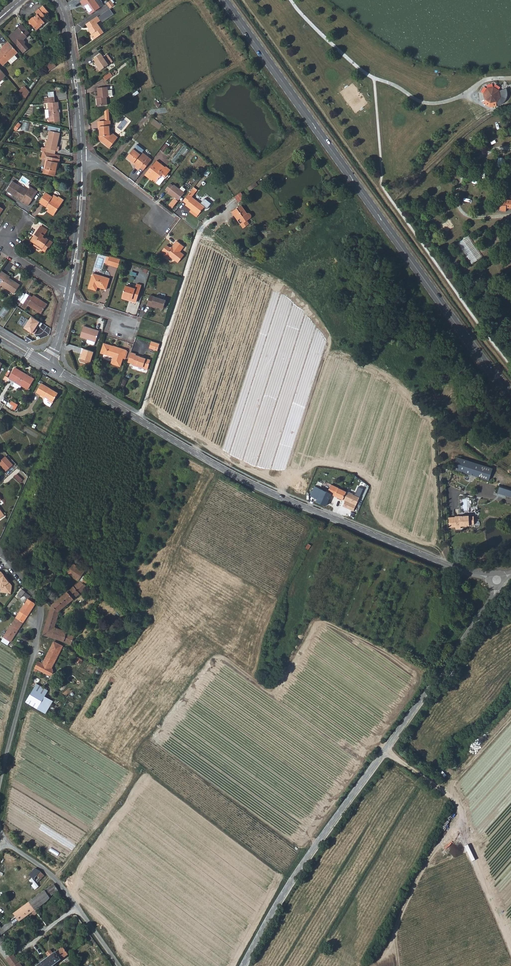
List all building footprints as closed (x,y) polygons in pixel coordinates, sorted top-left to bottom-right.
[(89,16),(98,9),(94,3),(92,0),(81,0),(82,2),(79,4),(81,7),(82,6),(89,16)] [(31,16),(27,20),(36,30),(44,23),(41,20),(45,16),(49,13),(42,5),(39,8),(38,7),(34,11),(36,14),(32,17),(31,16)] [(104,22),(115,14),(111,9),(100,16),(104,22)] [(90,36),(93,40),(104,33),(97,24),(101,21),(98,17),(86,25),(89,29),(88,30),(91,35),(90,36)] [(9,37),(23,54),(28,50),(25,46),(25,42),(24,40),(27,37),(26,36),(29,33),(22,25),(19,27),(20,29),(16,33),(15,32),(9,37)] [(18,52),(9,41),(3,46),(4,47),(0,50),(0,61),(3,64),(18,52)] [(95,62),(98,65),(96,67),(100,72),(112,63),(107,55),(103,57),(100,53),(92,58),(95,62)] [(46,64),(51,70),(56,66),(52,60),(46,64)] [(111,77),(109,73),(102,77),(105,81),(111,77)] [(485,100),(491,103),(497,102),(498,105),(501,104),(504,101),(507,98),(508,95),(507,88),(500,89),(495,86),(488,87),(484,93),(485,100)] [(99,96),(99,98),(96,98),(97,106),(108,105),(107,97),(114,96),(113,90),(109,91),(108,87),(98,88),(99,96)] [(60,119),(58,101),(54,101),(48,102),(48,108),(44,109),(45,116),(47,116),(48,121),(60,119)] [(98,139),(110,147),(116,138),(109,134),(110,131),(109,126),(99,126),(99,135),(98,135),(98,139)] [(49,130),(46,145),(56,147),(59,148),(59,144),(57,143),(59,132),(49,130)] [(39,149),(40,150),(55,153),(56,147),(46,145),(40,144),(39,149)] [(141,168),(143,170),(151,160),(149,158),(147,159),(141,155),(143,153),(145,150),(137,145),(127,158),(136,165),(134,167),(139,170),(141,168)] [(59,154),(55,153),(40,150),(39,158),(44,159),(46,159),(44,166),(43,166),(42,171),(53,174),(55,164),(57,157),(58,158),(59,154)] [(161,175),(164,178),(168,172),(165,169),(166,168),(156,161),(153,166),(151,165),(144,175),(148,178),(149,177),(153,180),(155,182),(161,175)] [(155,182),(159,184),(164,178),(161,175),(155,182)] [(23,199),(22,199),(30,204),(38,190),(31,185),(29,189),(14,179),(8,189),(23,199)] [(250,190),(258,184),(256,181),(248,187),(250,190)] [(169,182),(164,188),(168,191),(167,192),(177,200),(184,192),(173,184),(173,185),(169,182)] [(186,203),(192,208),(199,213),(204,205),(207,207),(210,202),(204,197),(200,202),(191,195),(196,190),(192,187),(183,199),(187,202),(186,203)] [(48,207),(55,211),(61,202),(64,197),(60,194),(59,194),(55,192),(53,195),(47,190),(40,200),(46,204),(48,203),(50,205),(48,207)] [(245,197),(241,191),(236,195),(239,201),(245,197)] [(506,199),(506,201),(506,204),(499,204),(499,207),(506,208),(510,208),(510,200),(506,199)] [(53,213),(55,211),(48,207),(50,205),(48,203),(46,204),(45,207),(53,213)] [(240,204),(231,211),(237,219),(239,217),(242,221),(239,223),(242,227),(249,223),(247,220),(249,218),(250,216),(249,213),(248,212),(246,212),(240,204)] [(47,238),(44,236),(45,235),(48,231),(40,226),(32,238),(36,241),(35,243),(43,249),(44,248),(47,250),(51,245),(52,246),(55,242),(48,237),(47,238)] [(457,243),(471,264),(482,256),(468,235),(457,243)] [(164,252),(164,255),(166,257),(169,256),(177,262),(184,254),(178,250),(180,248),(181,250),(184,246),(176,241),(171,247),(167,244),(162,249),(164,252)] [(117,267),(120,259),(110,256),(109,257),(106,256),(104,262),(107,263),(107,264),(117,267)] [(4,269),(0,275),(0,286),(1,287),(3,284),(16,292),(22,282),(12,276),(12,275),(4,269)] [(93,272),(88,287),(96,290),(98,284),(101,285),(101,287),(106,288),(109,280),(104,278),(104,276),(93,272)] [(133,298),(132,301),(136,302),(142,284),(137,283),(135,288),(126,285),(123,296),(133,298)] [(43,311),(48,302),(45,300),(44,300),(34,294),(31,292),(25,301),(24,304),(27,306),(29,302),(43,311)] [(150,294),(146,305),(155,308),(156,306),(163,308),(166,299),(150,294)] [(0,315),(6,319),(11,309),(5,306),(0,315)] [(42,323),(31,316),(24,327),(34,334),(38,329),(35,327),(37,324),(40,326),(42,323)] [(83,325),(80,337),(87,339),(86,342),(87,343),(93,345),(94,344),(95,342),(96,342),(99,330),(83,325)] [(149,348),(158,351),(160,343),(152,341),(149,348)] [(113,357),(111,363),(120,366),(122,359),(124,359),(126,350),(104,343),(100,353),(113,357)] [(135,353),(131,352),(128,361),(133,362),(132,364),(139,366),(140,365),(148,368),(151,360),(135,354),(135,353)] [(15,369),(30,377),(16,367),(15,369)] [(30,377),(15,369),(10,378),(15,381),(13,384),(12,383),(11,384),(17,388),(18,387),(20,388),(22,385),(28,389),(34,379),(30,377)] [(7,383),(9,381),(12,383),(13,384),(15,381),(10,378),(6,375),(3,380),(7,383)] [(45,403),(51,406),(59,392),(43,384),(38,392),(46,397),(45,399),(45,400),(45,403)] [(12,401),(9,406),(16,411),(20,405),(12,401)] [(479,417),(485,418),(487,417),(489,416),(491,413),(491,411),(491,409),(489,406),(488,405),(485,403),(482,404),(480,404),(478,406),(477,408),(476,411),(476,413),(479,417)] [(492,467),(456,455),(452,467),(488,479),(492,467)] [(7,470),(14,464),(6,456),(0,462),(7,470)] [(18,474),(16,476),(22,483),(24,480),(18,474)] [(331,493),(343,499),(348,486),(345,485),(343,490),(329,483),(328,485),(327,485),(325,490),(331,493)] [(309,495),(317,498),(321,488),(313,485),(309,495)] [(353,488),(348,486),(343,499),(345,500),(343,505),(353,510),(361,492),(358,491),(359,487),(354,485),(353,488)] [(510,496),(510,489),(499,485),(497,491),(510,496)] [(331,493),(325,490),(321,488),(317,498),(316,500),(326,505),(331,493)] [(454,527),(455,529),(461,529),(461,526),(468,525),(468,524),(473,524),(473,516),(454,517),(454,518),(454,527)] [(52,604),(48,621),(44,633),(67,641),(71,644),(75,637),(65,632),(66,631),(54,628),(59,611),(88,587),(85,585),(89,580),(82,576),(85,570),(74,563),(70,569),(64,565),(62,567),(67,572),(79,581),(52,604)] [(0,587),(0,589),(0,590),(10,592),(11,584),(1,570),(0,570),(0,586),(0,587)] [(18,597),(24,591),(20,586),(13,593),(18,597)] [(22,622),(35,604),(29,599),(31,597),(25,593),(23,595),(28,600),(26,603),(16,618),(22,622)] [(16,618),(7,631),(5,629),(2,632),(3,633),(0,636),(0,639),(1,640),(2,639),(9,644),(22,622),(16,618)] [(44,663),(40,661),(36,667),(50,674),(53,673),(54,670),(53,668),(52,667),(63,645),(55,641),(44,663)] [(36,683),(26,701),(37,708),(44,697),(48,690),(36,683)] [(51,702),(44,697),(37,708),(45,713),(51,702)] [(25,878),(33,885),(37,881),(34,879),(41,872),(36,867),(21,859),(10,872),(22,882),(25,878)] [(41,872),(34,879),(37,881),(38,882),(45,875),(41,872)] [(32,912),(35,910),(48,901),(49,897),(59,889),(54,883),(14,913),(17,919),(15,920),(13,919),(1,928),(0,926),(0,936),(32,912)] [(4,941),(0,944),(0,952),(11,965),(23,965),(4,941)] [(69,955),(63,947),(54,954),(51,949),(46,953),(49,957),(37,965),(54,965),(69,955)]
